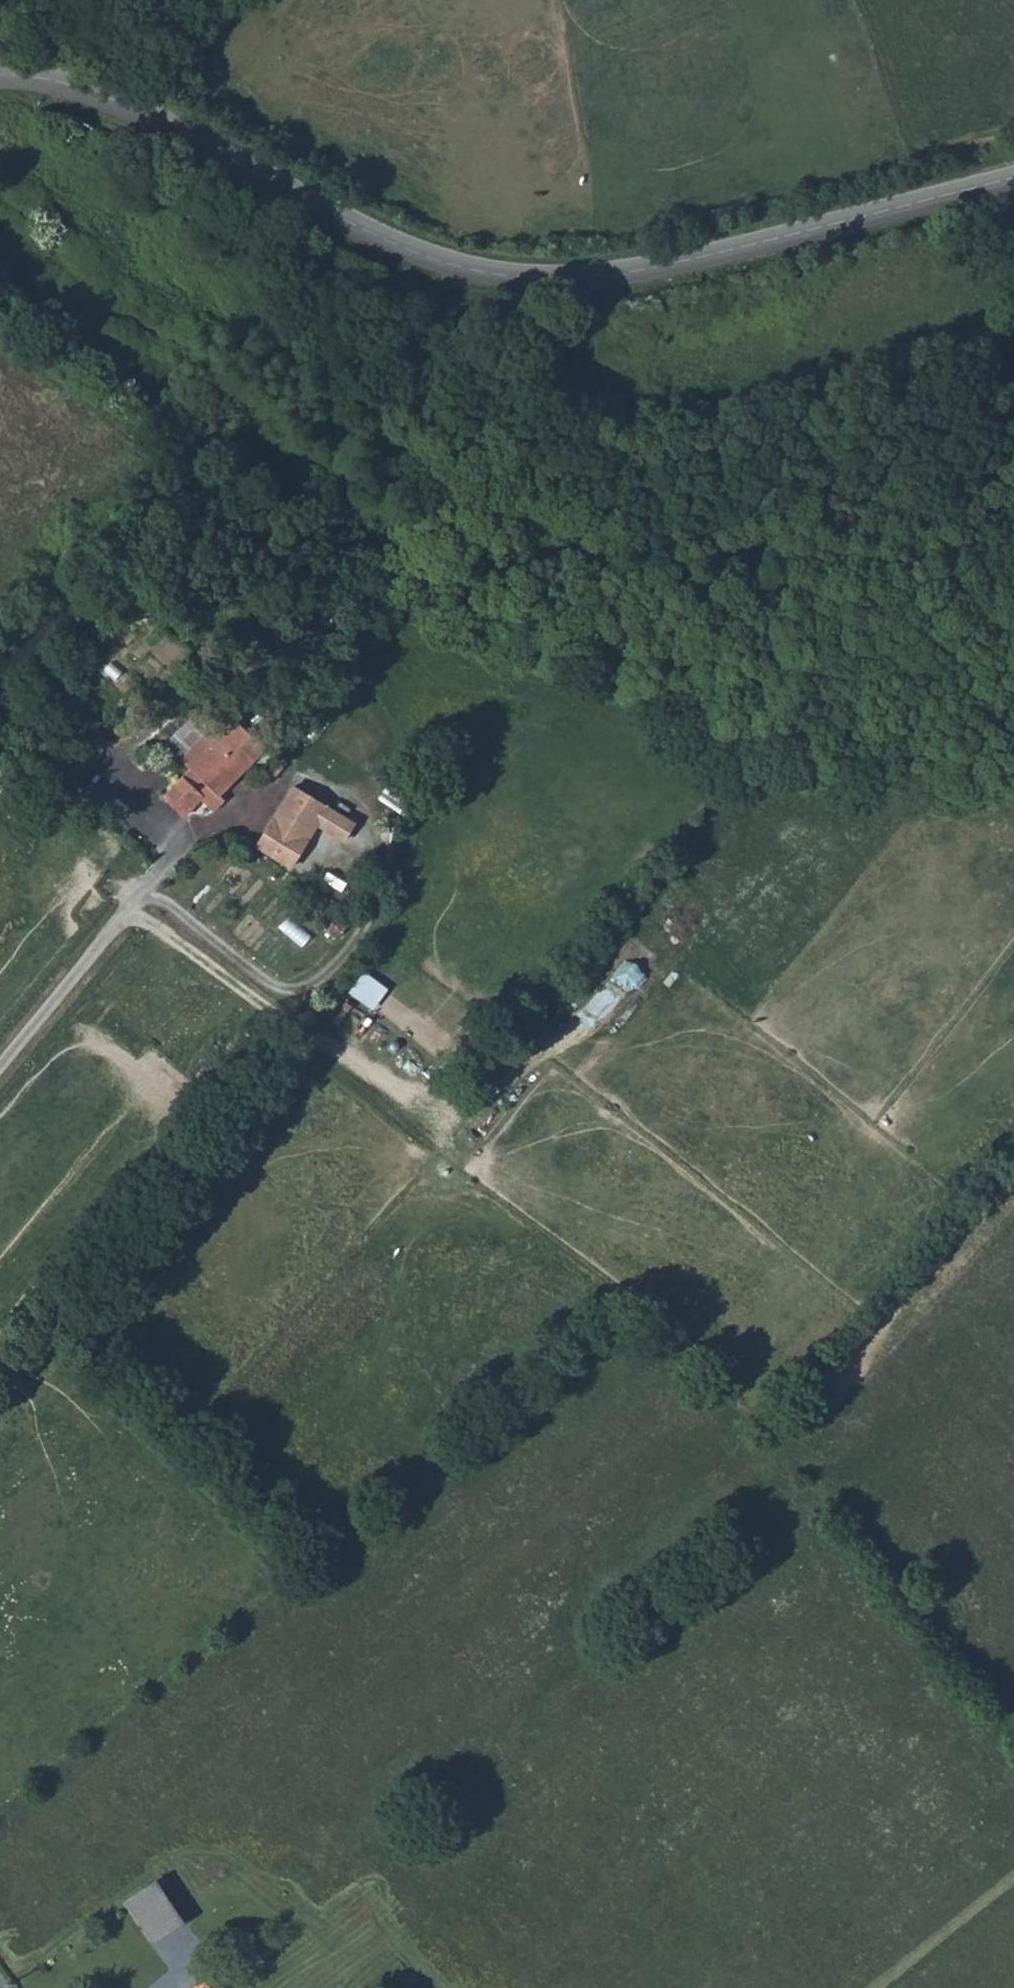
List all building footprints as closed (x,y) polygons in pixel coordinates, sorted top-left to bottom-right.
[(234,737),(223,724),(190,757),(199,768),(162,804),(183,825),(197,812),(204,818),(219,803),(211,796),(248,761),(259,773),(264,766),(253,756),(260,748),(243,730),(234,737)] [(268,805),(260,820),(280,832),(289,817),(268,805)] [(260,820),(244,847),(291,873),(305,847),(280,832),(260,820)] [(378,1008),(393,986),(368,970),(353,991),(378,1008)] [(376,1045),(390,1030),(352,995),(338,1011),(376,1045)] [(151,1890),(122,1911),(150,1952),(178,1930),(151,1890)]
